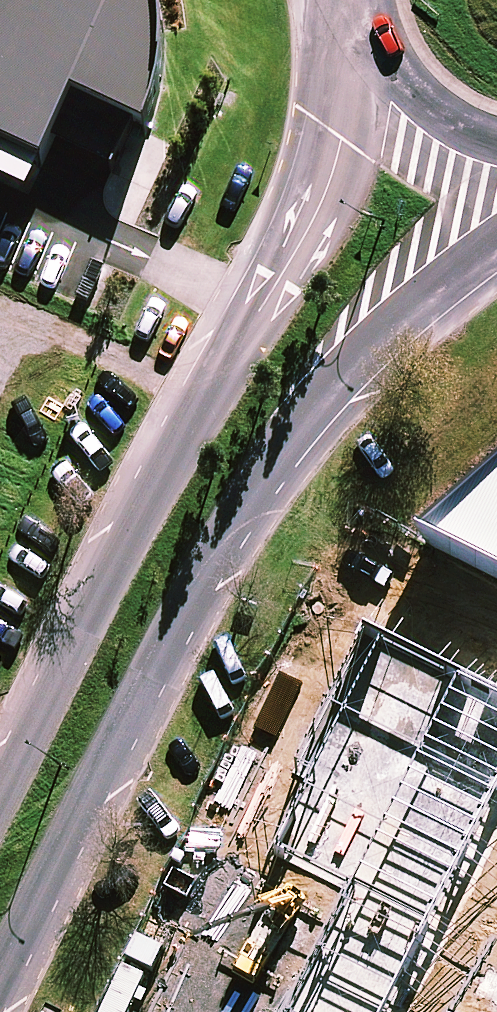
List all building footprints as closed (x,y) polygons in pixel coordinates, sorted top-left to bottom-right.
[(35,156),(61,98),(143,133),(159,73),(163,36),(155,0),(0,0),(0,140),(35,156)] [(421,535),(496,573),(496,463),(421,535)] [(357,621),(235,856),(331,905),(277,1011),(496,1011),(496,691),(357,621)]
